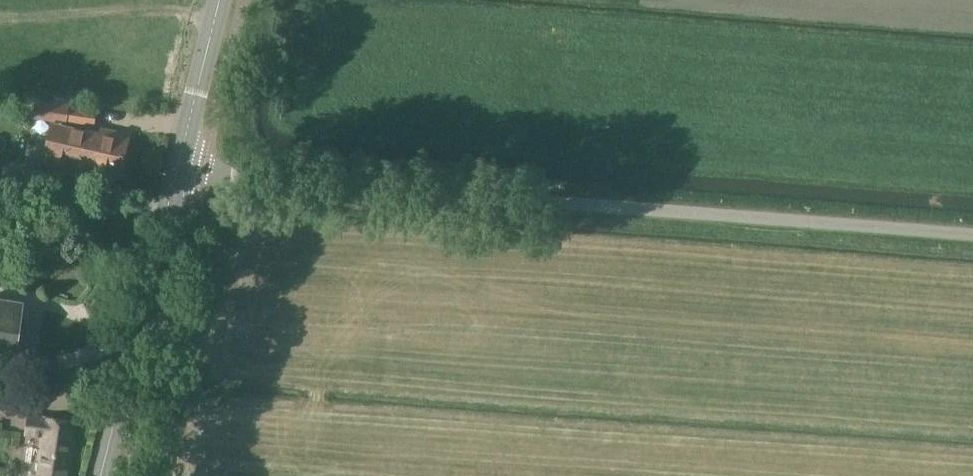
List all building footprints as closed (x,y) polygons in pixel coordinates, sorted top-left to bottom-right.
[(35,99),(32,118),(66,123),(69,104),(35,99)] [(48,137),(43,162),(64,167),(65,158),(117,170),(115,177),(117,177),(126,139),(96,133),(60,124),(56,139),(48,137)] [(48,184),(48,182),(49,175),(44,174),(44,169),(26,168),(25,176),(24,182),(24,184),(41,186),(42,183),(48,184)] [(13,355),(20,305),(0,303),(0,354),(13,355)] [(76,421),(30,413),(27,432),(44,435),(40,462),(35,461),(33,473),(32,473),(31,475),(66,475),(76,421)]
